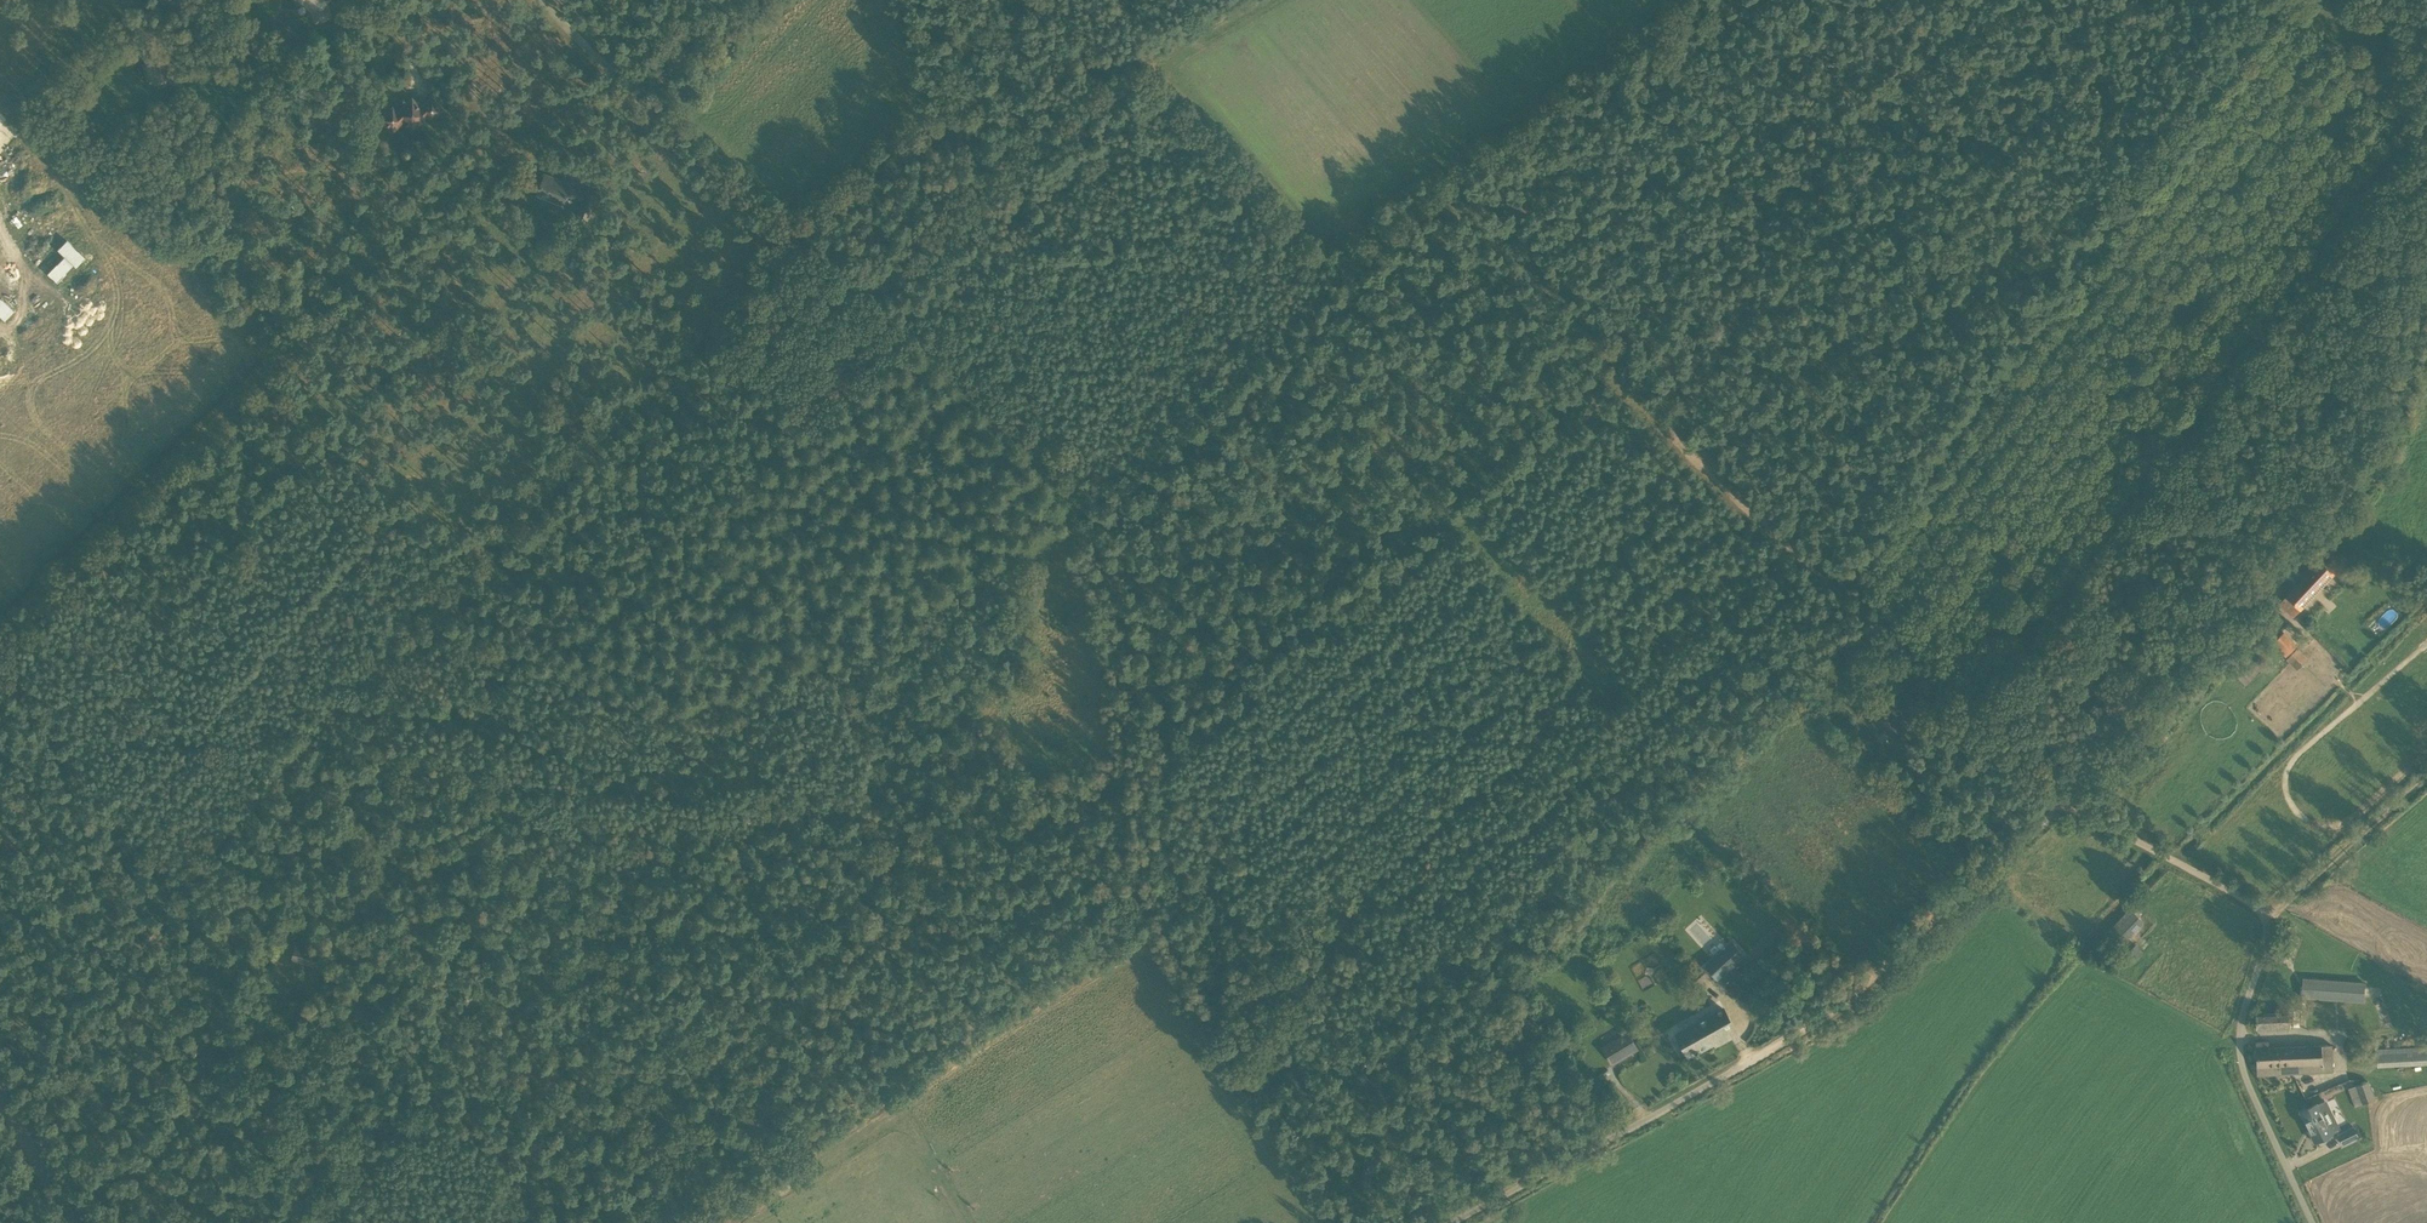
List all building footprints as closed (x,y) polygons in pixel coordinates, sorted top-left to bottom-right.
[(310,10),(314,23),(328,19),(323,3),(325,0),(299,0),(310,10)] [(378,119),(383,125),(392,133),(403,122),(412,131),(427,117),(432,122),(445,110),(432,96),(421,106),(412,97),(398,111),(392,106),(378,119)] [(585,223),(596,195),(586,191),(585,194),(569,188),(571,183),(560,179),(560,180),(555,178),(556,177),(555,177),(555,178),(544,173),(537,194),(563,204),(566,196),(583,203),(576,219),(585,223)] [(60,267),(43,285),(53,295),(71,278),(72,279),(83,269),(64,250),(53,261),(60,267)] [(2334,573),(2320,560),(2279,604),(2293,617),(2334,573)] [(2351,574),(2357,584),(2370,576),(2364,566),(2351,574)] [(2283,631),(2272,643),(2285,656),(2297,644),(2283,631)] [(2253,633),(2242,646),(2256,658),(2267,646),(2253,633)] [(2122,944),(2144,921),(2129,908),(2108,930),(2122,944)] [(2286,943),(2283,952),(2290,955),(2294,946),(2292,945),(2293,942),(2289,940),(2288,944),(2286,943)] [(1725,953),(1717,961),(1715,958),(1706,966),(1717,979),(1744,955),(1733,942),(1723,951),(1725,953)] [(2365,983),(2302,978),(2301,997),(2364,1001),(2365,983)] [(1724,1009),(1677,1035),(1688,1055),(1688,1056),(1695,1052),(1697,1055),(1700,1053),(1698,1050),(1728,1034),(1724,1025),(1731,1022),(1729,1019),(1724,1009)] [(2299,1026),(2299,1014),(2290,1014),(2289,1012),(2255,1014),(2256,1029),(2290,1027),(2290,1026),(2299,1026)] [(1628,1030),(1602,1046),(1613,1064),(1639,1049),(1628,1030)] [(2268,1041),(2257,1042),(2258,1076),(2333,1073),(2332,1045),(2268,1047),(2268,1041)] [(2426,1062),(2426,1048),(2377,1051),(2377,1065),(2426,1062)] [(2363,1105),(2374,1101),(2367,1083),(2356,1087),(2363,1105)] [(2299,1112),(2315,1142),(2332,1134),(2317,1104),(2299,1112)] [(2343,1145),(2358,1138),(2353,1127),(2338,1134),(2343,1145)]
